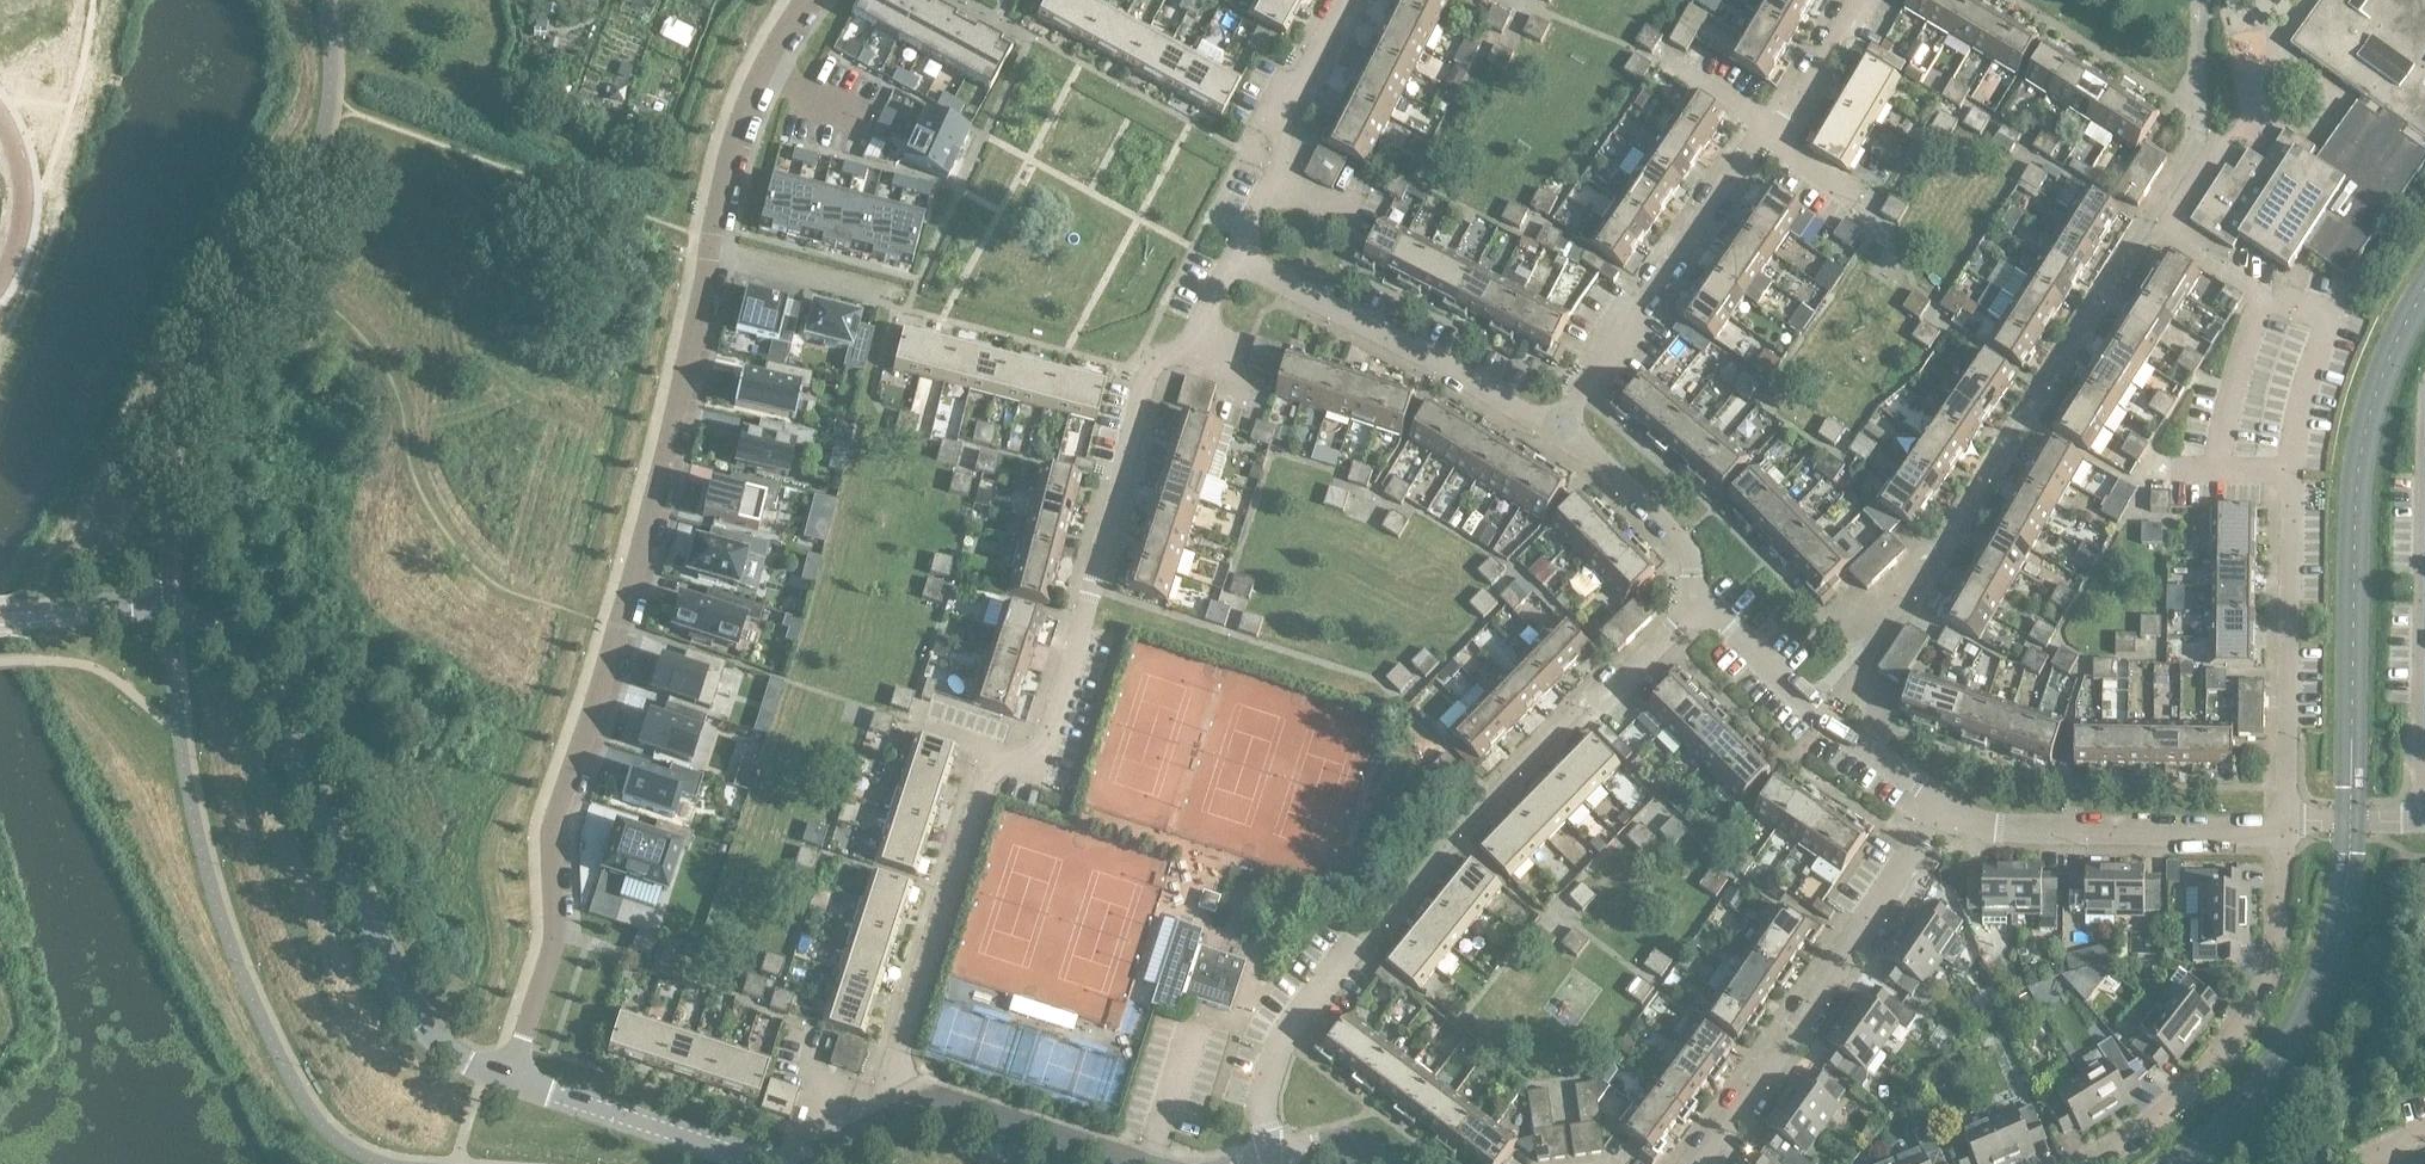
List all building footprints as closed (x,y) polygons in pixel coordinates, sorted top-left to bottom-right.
[(851,16),(875,29),(890,0),(860,0),(851,16)] [(875,29),(898,41),(920,0),(890,0),(875,29)] [(898,41),(920,53),(943,11),(924,0),(920,0),(898,41)] [(1060,31),(1076,0),(1047,0),(1037,18),(1060,31)] [(1093,0),(1076,0),(1060,31),(1083,43),(1103,5),(1093,0)] [(1195,0),(1184,0),(1179,10),(1188,14),(1195,0)] [(1205,0),(1195,0),(1188,14),(1197,19),(1206,1),(1205,0)] [(1274,0),(1256,0),(1248,15),(1286,36),(1298,13),(1274,0)] [(1298,13),(1305,0),(1274,0),(1298,13)] [(1446,0),(1394,0),(1392,4),(1438,26),(1450,2),(1446,0)] [(1695,1),(1712,11),(1719,0),(1695,0),(1695,1)] [(1784,0),(1765,0),(1756,14),(1794,36),(1807,13),(1784,0)] [(1807,13),(1815,0),(1784,0),(1807,13)] [(1904,9),(1927,22),(1940,0),(1910,0),(1904,9)] [(1927,22),(1950,36),(1971,0),(1940,0),(1927,22)] [(1974,0),(1971,0),(1950,36),(1972,49),(1994,12),(1974,0)] [(2319,153),(2325,157),(2319,168),(2345,185),(2303,249),(2346,277),(2424,165),(2424,0),(2324,0),(2292,46),(2360,95),(2319,153)] [(1438,26),(1392,4),(1387,15),(1393,18),(1387,30),(1426,49),(1438,26)] [(1126,18),(1103,5),(1083,43),(1106,56),(1126,18)] [(1489,16),(1507,25),(1512,16),(1494,7),(1489,16)] [(943,11),(920,53),(943,65),(966,23),(943,11)] [(2017,25),(1994,12),(1972,49),(1995,63),(2017,25)] [(1794,36),(1756,14),(1743,37),(1780,59),(1794,36)] [(1489,16),(1487,20),(1484,25),(1503,34),(1507,25),(1489,16)] [(1533,16),(1528,25),(1546,35),(1551,26),(1533,16)] [(1149,30),(1126,18),(1106,56),(1129,68),(1149,30)] [(966,23),(943,65),(966,78),(989,35),(966,23)] [(1528,25),(1524,34),(1542,43),(1546,35),(1528,25)] [(1688,30),(1680,25),(1670,42),(1678,47),(1688,30)] [(2040,38),(2017,25),(1995,63),(2018,76),(2040,38)] [(1642,35),(1658,46),(1664,38),(1647,26),(1642,35)] [(1257,51),(1266,34),(1258,29),(1248,46),(1257,51)] [(1172,43),(1149,30),(1129,68),(1152,81),(1172,43)] [(1426,49),(1387,30),(1381,42),(1375,39),(1369,50),(1414,73),(1426,49)] [(1678,47),(1687,52),(1695,39),(1697,35),(1688,30),(1678,47)] [(1275,38),(1266,34),(1257,51),(1266,56),(1275,38)] [(989,35),(966,78),(990,90),(1013,48),(989,35)] [(1653,54),(1658,46),(1642,35),(1636,43),(1653,54)] [(1780,59),(1743,37),(1730,60),(1767,82),(1780,59)] [(1195,55),(1172,43),(1152,81),(1175,93),(1195,55)] [(2026,80),(2026,81),(2048,95),(2071,58),(2049,44),(2026,80)] [(1497,45),(1492,54),(1510,62),(1515,54),(1506,49),(1497,45)] [(1889,55),(1872,45),(1867,53),(1867,54),(1884,64),(1889,55)] [(863,52),(852,46),(847,56),(857,62),(863,52)] [(1414,73),(1369,50),(1363,61),(1370,64),(1364,76),(1403,96),(1414,73)] [(863,52),(857,62),(868,68),(873,57),(863,52)] [(1492,54),(1487,63),(1505,72),(1510,62),(1492,54)] [(1218,68),(1195,55),(1175,93),(1198,105),(1218,68)] [(1636,55),(1625,71),(1633,77),(1644,61),(1636,55)] [(1906,65),(1889,55),(1884,64),(1901,74),(1906,65)] [(2093,72),(2071,58),(2048,95),(2070,109),(2093,72)] [(1864,59),(1851,81),(1888,103),(1901,81),(1864,59)] [(1644,61),(1633,77),(1641,83),(1653,66),(1644,61)] [(1241,80),(1218,68),(1198,105),(1221,118),(1241,80)] [(898,70),(892,81),(902,87),(908,76),(898,70)] [(2115,86),(2093,72),(2070,109),(2092,123),(2115,86)] [(908,76),(902,87),(913,92),(919,82),(908,76)] [(1403,96),(1364,76),(1358,88),(1351,85),(1346,96),(1391,119),(1403,96)] [(1888,103),(1851,81),(1837,104),(1874,126),(1888,103)] [(1962,86),(1953,81),(1943,99),(1952,103),(1962,86)] [(1971,91),(1962,86),(1952,103),(1960,108),(1967,97),(1971,91)] [(2138,101),(2115,86),(2092,123),(2115,137),(2138,101)] [(1691,93),(1676,115),(1712,139),(1727,118),(1691,93)] [(1644,94),(1636,105),(1642,110),(1650,98),(1644,94)] [(943,95),(937,105),(948,111),(954,100),(943,95)] [(1391,119),(1346,96),(1340,107),(1347,110),(1341,122),(1379,143),(1391,119)] [(954,100),(948,111),(958,117),(964,106),(954,100)] [(2160,115),(2138,101),(2115,137),(2137,151),(2141,145),(2160,115)] [(1874,126),(1837,104),(1823,127),(1861,149),(1874,126)] [(1974,108),(1969,117),(1986,127),(1991,119),(1974,108)] [(896,115),(885,110),(880,121),(891,126),(896,115)] [(969,132),(925,112),(914,136),(958,156),(969,132)] [(1931,130),(1932,130),(1940,135),(1950,117),(1941,112),(1931,130)] [(1712,139),(1676,115),(1662,136),(1698,161),(1712,139)] [(1950,117),(1940,135),(1941,136),(1949,140),(1959,122),(1950,117)] [(1969,117),(1965,124),(1963,126),(1981,136),(1986,127),(1969,117)] [(891,126),(880,121),(875,131),(886,136),(891,126)] [(1379,143),(1341,122),(1334,134),(1328,131),(1322,143),(1349,157),(1367,166),(1379,143)] [(2004,126),(1999,135),(2016,146),(2021,137),(2004,126)] [(1861,149),(1823,127),(1810,150),(1847,172),(1861,149)] [(2240,239),(2289,271),(2303,249),(2345,185),(2319,168),(2325,157),(2319,153),(2312,162),(2309,160),(2316,149),(2286,130),(2265,162),(2249,152),(2235,173),(2227,168),(2191,222),(2233,249),(2240,239)] [(2044,131),(2038,141),(2033,148),(2042,154),(2053,137),(2044,131)] [(2016,146),(1999,135),(1993,143),(2010,154),(2016,146)] [(958,156),(914,136),(903,161),(947,181),(958,156)] [(1698,161),(1662,136),(1647,158),(1683,182),(1698,161)] [(2050,159),(2061,142),(2053,137),(2042,154),(2050,159)] [(1320,148),(1305,176),(1319,183),(1333,155),(1320,148)] [(2167,161),(2146,148),(2117,194),(2138,207),(2167,161)] [(795,150),(792,161),(803,164),(806,153),(795,150)] [(806,153),(803,164),(815,167),(818,156),(806,153)] [(1347,162),(1333,155),(1319,183),(1333,190),(1347,162)] [(1683,182),(1647,158),(1632,179),(1668,204),(1683,182)] [(2070,169),(2086,180),(2092,171),(2076,161),(2070,169)] [(845,163),(842,174),(853,177),(856,166),(845,163)] [(2031,165),(2026,174),(2043,184),(2048,176),(2031,165)] [(856,166),(853,177),(865,180),(868,169),(856,166)] [(2108,181),(2092,171),(2086,180),(2103,190),(2108,181)] [(1403,178),(1394,174),(1385,192),(1394,196),(1403,178)] [(2043,184),(2026,174),(2021,182),(2037,193),(2043,184)] [(895,176),(892,187),(903,190),(906,179),(895,176)] [(1394,196),(1397,198),(1402,201),(1412,183),(1403,178),(1394,196)] [(906,179),(903,190),(915,193),(918,182),(906,179)] [(1668,204),(1632,179),(1618,201),(1653,226),(1668,204)] [(771,183),(759,229),(785,236),(797,189),(771,183)] [(1753,208),(1789,233),(1800,240),(1815,218),(1768,186),(1753,208)] [(797,189),(785,236),(810,243),(822,196),(797,189)] [(1549,194),(1540,190),(1531,208),(1540,212),(1549,194)] [(2121,213),(2084,190),(2070,212),(2107,236),(2121,213)] [(1558,199),(1549,194),(1540,212),(1549,217),(1558,199)] [(822,196),(810,243),(835,249),(847,202),(822,196)] [(1881,215),(1890,220),(1900,202),(1891,197),(1881,215)] [(1653,226),(1618,201),(1603,223),(1639,247),(1653,226)] [(847,202),(835,249),(860,256),(872,209),(847,202)] [(1507,211),(1525,220),(1529,211),(1511,202),(1511,204),(1507,211)] [(1890,220),(1899,225),(1909,208),(1900,202),(1890,220)] [(1789,233),(1753,208),(1739,230),(1775,254),(1789,233)] [(872,209),(860,256),(884,262),(897,215),(872,209)] [(1520,229),(1525,220),(1507,211),(1502,220),(1520,229)] [(2107,236),(2070,212),(2056,234),(2093,258),(2107,236)] [(897,215),(884,262),(911,269),(923,222),(897,215)] [(1408,232),(1385,220),(1369,252),(1359,247),(1352,260),(1374,271),(1377,265),(1389,271),(1408,232)] [(1840,229),(1856,240),(1862,232),(1845,221),(1840,229)] [(1639,247),(1603,223),(1588,244),(1624,269),(1639,247)] [(1564,235),(1546,226),(1541,234),(1559,244),(1564,235)] [(1850,248),(1856,240),(1840,229),(1834,237),(1850,248)] [(1775,254),(1739,230),(1724,251),(1760,276),(1775,254)] [(1431,244),(1408,232),(1389,271),(1401,277),(1398,284),(1409,289),(1431,244)] [(1536,244),(1546,249),(1554,254),(1555,253),(1559,244),(1541,234),(1536,244)] [(2093,258),(2056,234),(2042,256),(2079,280),(2093,258)] [(1455,256),(1431,244),(1409,289),(1420,295),(1424,288),(1436,294),(1455,256)] [(1760,276),(1724,251),(1709,273),(1745,298),(1760,276)] [(1603,263),(1587,252),(1582,261),(1598,272),(1603,263)] [(2201,275),(2165,253),(2151,275),(2187,298),(2201,275)] [(1478,267),(1455,256),(1436,294),(1447,300),(1444,307),(1455,312),(1478,267)] [(2079,280),(2042,256),(2028,279),(2065,302),(2079,280)] [(1823,269),(1814,282),(1830,293),(1839,280),(1845,272),(1828,260),(1823,269)] [(1603,263),(1598,272),(1600,274),(1614,283),(1620,275),(1618,274),(1603,263)] [(1501,279),(1478,267),(1455,312),(1467,318),(1470,311),(1482,318),(1501,279)] [(2016,271),(2001,293),(2051,324),(2065,302),(2028,279),(2016,271)] [(1745,298),(1709,273),(1694,294),(1730,319),(1745,298)] [(2187,298),(2151,275),(2137,297),(2173,320),(2187,298)] [(1524,291),(1501,279),(1482,318),(1494,324),(1490,330),(1501,336),(1524,291)] [(2227,286),(2221,295),(2239,306),(2244,297),(2227,286)] [(796,321),(784,317),(788,302),(746,291),(736,333),(791,347),(803,301),(802,300),(796,321)] [(1547,302),(1524,291),(1501,336),(1512,341),(1515,335),(1527,341),(1547,302)] [(1960,296),(1952,291),(1941,308),(1949,313),(1960,296)] [(1915,292),(1909,300),(1926,312),(1931,303),(1915,292)] [(2051,324),(2001,293),(1987,315),(1999,323),(2036,346),(2051,324)] [(1730,319),(1694,294),(1679,316),(1715,341),(1730,319)] [(2233,314),(2239,306),(2221,295),(2216,303),(2233,314)] [(1968,302),(1960,296),(1949,313),(1958,318),(1968,302)] [(2173,320),(2137,297),(2123,319),(2159,342),(2173,320)] [(1926,312),(1909,300),(1903,309),(1920,320),(1926,312)] [(1571,315),(1547,302),(1527,341),(1539,347),(1536,354),(1558,365),(1565,351),(1555,346),(1571,315)] [(813,306),(805,338),(825,343),(825,347),(835,349),(836,346),(850,350),(845,366),(845,367),(862,371),(872,332),(857,328),(860,318),(813,306)] [(2159,342),(2123,319),(2109,341),(2145,364),(2159,342)] [(1696,334),(1679,323),(1673,332),(1690,343),(1696,334)] [(1924,323),(1913,339),(1921,345),(1932,328),(1924,323)] [(2036,346),(1999,323),(1986,345),(2023,368),(2036,346)] [(1941,334),(1932,328),(1921,345),(1929,350),(1930,351),(1941,334)] [(893,371),(918,378),(929,336),(904,329),(893,371)] [(1696,334),(1690,343),(1706,354),(1711,345),(1696,334)] [(954,342),(929,336),(918,378),(944,384),(954,342)] [(1258,337),(1257,338),(1253,353),(1282,362),(1287,347),(1258,337)] [(2145,364),(2109,341),(2094,363),(2131,386),(2145,364)] [(980,349),(954,342),(944,384),(969,391),(980,349)] [(1005,355),(980,349),(969,391),(994,397),(1005,355)] [(1293,349),(1281,384),(1277,397),(1302,405),(1316,364),(1303,360),(1305,353),(1293,349)] [(2204,359),(2187,349),(2182,356),(2199,367),(2204,359)] [(1754,368),(1763,374),(1774,357),(1766,351),(1754,368)] [(1980,352),(1966,374),(2002,399),(2016,377),(1980,352)] [(1282,362),(1253,353),(1248,367),(1257,370),(1277,377),(1282,362)] [(1030,362),(1005,355),(994,397),(1019,404),(1030,362)] [(2176,365),(2193,376),(2194,376),(2199,367),(2182,356),(2176,365)] [(1782,363),(1774,357),(1763,374),(1771,379),(1782,363)] [(791,360),(790,366),(800,369),(801,363),(791,360)] [(1328,368),(1316,364),(1302,405),(1327,413),(1343,365),(1331,361),(1328,368)] [(1056,368),(1030,362),(1019,404),(1045,410),(1056,368)] [(2131,386),(2094,363),(2080,385),(2117,408),(2131,386)] [(1354,369),(1343,365),(1327,413),(1352,421),(1365,380),(1352,375),(1354,369)] [(809,390),(813,374),(775,366),(772,380),(742,373),(734,406),(795,420),(802,388),(809,390)] [(1081,375),(1056,368),(1045,410),(1070,417),(1081,375)] [(1753,379),(1744,373),(1733,389),(1741,395),(1753,379)] [(2002,399),(1966,374),(1951,396),(1987,420),(2002,399)] [(1106,381),(1081,375),(1070,417),(1096,423),(1106,381)] [(1669,391),(1649,375),(1626,401),(1618,394),(1608,406),(1627,422),(1631,416),(1642,425),(1669,391)] [(1178,406),(1193,411),(1203,382),(1188,377),(1178,406)] [(1378,384),(1365,380),(1352,421),(1377,429),(1392,381),(1380,377),(1378,384)] [(1761,384),(1753,379),(1741,395),(1749,400),(1761,384)] [(1404,385),(1392,381),(1377,429),(1402,437),(1416,396),(1401,391),(1404,385)] [(1217,386),(1203,382),(1193,411),(1208,416),(1214,397),(1217,386)] [(1769,390),(1786,401),(1792,393),(1775,382),(1769,390)] [(2117,408),(2080,385),(2066,407),(2103,430),(2117,408)] [(1780,409),(1786,401),(1769,390),(1764,398),(1780,409)] [(1690,408),(1669,391),(1642,425),(1652,434),(1647,439),(1657,447),(1690,408)] [(2177,403),(2160,392),(2154,400),(2172,411),(2177,403)] [(1987,420),(1951,396),(1936,417),(1972,442),(1987,420)] [(2149,409),(2166,420),(2172,411),(2154,400),(2149,409)] [(1432,404),(1410,440),(1432,454),(1459,411),(1448,405),(1445,411),(1432,404)] [(2103,430),(2066,407),(2052,429),(2089,452),(2103,430)] [(1710,425),(1690,408),(1657,447),(1666,455),(1671,450),(1681,458),(1710,425)] [(1470,418),(1459,411),(1432,454),(1455,468),(1477,431),(1466,424),(1470,418)] [(1183,413),(1175,439),(1216,453),(1227,456),(1235,431),(1224,427),(1183,413)] [(910,416),(900,414),(895,433),(905,436),(910,416)] [(910,416),(905,436),(914,438),(919,418),(910,416)] [(1972,442),(1936,417),(1922,439),(1957,463),(1972,442)] [(1830,419),(1824,427),(1841,439),(1847,430),(1830,419)] [(1258,422),(1255,431),(1274,438),(1277,428),(1258,422)] [(977,423),(972,442),(972,443),(982,446),(986,426),(977,423)] [(835,424),(832,437),(850,442),(853,428),(835,424)] [(1730,442),(1710,425),(1681,458),(1691,467),(1687,472),(1696,480),(1730,442)] [(991,448),(996,429),(986,426),(982,446),(991,448)] [(735,465),(787,477),(794,446),(813,450),(816,435),(783,427),(780,441),(743,433),(735,465)] [(1841,439),(1824,427),(1819,436),(1835,447),(1841,439)] [(1282,429),(1278,442),(1287,445),(1291,432),(1282,429)] [(1274,438),(1255,431),(1251,441),(1271,447),(1274,438)] [(1489,438),(1477,431),(1455,468),(1477,482),(1503,438),(1492,432),(1489,438)] [(1861,435),(1855,443),(1872,454),(1877,446),(1861,435)] [(2132,436),(2127,444),(2144,454),(2149,446),(2132,436)] [(1514,445),(1503,438),(1477,482),(1499,495),(1521,458),(1510,451),(1514,445)] [(2046,438),(2046,439),(2032,461),(2070,482),(2084,460),(2046,438)] [(1216,453),(1175,439),(1167,464),(1208,477),(1216,453)] [(1957,463),(1922,439),(1907,460),(1942,485),(1957,463)] [(942,441),(941,445),(937,461),(947,463),(952,443),(942,441)] [(1750,459),(1730,442),(1696,480),(1706,488),(1710,483),(1722,492),(1750,459)] [(835,443),(834,449),(837,458),(846,460),(849,446),(835,443)] [(961,446),(952,443),(947,463),(957,466),(961,446)] [(1872,454),(1855,443),(1850,452),(1859,458),(1866,463),(1872,454)] [(2121,453),(2138,463),(2144,454),(2127,444),(2121,453)] [(980,452),(977,462),(997,467),(999,457),(980,452)] [(1829,455),(1828,456),(1817,472),(1825,477),(1837,461),(1829,455)] [(1533,465),(1521,458),(1499,495),(1522,509),(1547,465),(1536,459),(1533,465)] [(1076,459),(1073,469),(1093,474),(1095,464),(1076,459)] [(1942,485),(1907,460),(1892,482),(1927,507),(1942,485)] [(1846,466),(1837,461),(1825,477),(1834,483),(1846,466)] [(2070,482),(2032,461),(2019,484),(2057,505),(2070,482)] [(975,472),(995,477),(997,467),(977,462),(975,472)] [(1208,477),(1167,464),(1159,489),(1200,502),(1208,477)] [(1355,464),(1352,473),(1349,482),(1358,485),(1364,467),(1355,464)] [(1558,471),(1547,465),(1522,509),(1544,522),(1568,486),(1554,478),(1558,471)] [(1254,467),(1251,479),(1259,482),(1262,469),(1254,467)] [(1373,470),(1364,467),(1358,485),(1368,489),(1373,470)] [(1039,468),(1032,493),(1075,504),(1081,479),(1039,468)] [(1778,487),(1760,468),(1728,499),(1739,509),(1734,514),(1742,523),(1778,487)] [(964,476),(954,474),(949,493),(959,496),(964,476)] [(964,476),(959,496),(968,498),(974,479),(964,476)] [(1404,483),(1395,478),(1385,495),(1393,500),(1404,483)] [(702,516),(758,530),(763,510),(774,512),(777,501),(781,487),(751,479),(748,493),(710,484),(702,516)] [(1927,507),(1892,482),(1877,503),(1913,528),(1927,507)] [(1412,488),(1404,483),(1393,500),(1402,505),(1412,488)] [(2057,505),(2019,484),(2006,506),(2044,528),(2057,505)] [(1325,506),(1334,509),(1341,490),(1331,487),(1325,506)] [(1796,506),(1778,487),(1742,523),(1751,532),(1756,527),(1766,537),(1796,506)] [(1200,502),(1159,489),(1151,514),(1192,527),(1200,502)] [(979,490),(975,505),(984,507),(988,492),(979,490)] [(1350,493),(1341,490),(1334,509),(1344,513),(1350,493)] [(2151,502),(2171,502),(2171,492),(2151,492),(2151,502)] [(1075,504),(1032,493),(1026,518),(1068,530),(1075,504)] [(2128,506),(2111,496),(2106,504),(2124,514),(2128,506)] [(817,497),(813,511),(832,516),(835,502),(817,497)] [(1592,508),(1582,497),(1550,527),(1569,547),(1606,512),(1597,503),(1592,508)] [(2151,512),(2169,513),(2171,513),(2171,502),(2151,502),(2151,512)] [(2101,513),(2119,523),(2124,514),(2106,504),(2101,513)] [(1815,525),(1796,506),(1766,537),(1775,546),(1770,551),(1779,560),(1815,525)] [(1877,506),(1869,513),(1882,527),(1889,519),(1877,506)] [(2044,528),(2006,506),(1993,529),(2031,550),(2044,528)] [(2256,509),(2213,508),(2213,535),(2256,536),(2256,509)] [(1382,528),(1382,529),(1391,534),(1401,517),(1393,511),(1382,528)] [(1615,520),(1606,512),(1569,547),(1588,565),(1619,535),(1610,526),(1615,520)] [(1192,527),(1151,514),(1143,539),(1184,552),(1192,527)] [(1401,517),(1391,534),(1399,539),(1410,522),(1401,517)] [(1068,530),(1026,518),(1019,544),(1061,555),(1068,530)] [(1833,544),(1815,525),(1779,560),(1787,569),(1792,564),(1802,574),(1833,544)] [(2142,545),(2152,545),(2153,525),(2143,525),(2142,545)] [(2163,525),(2153,525),(2152,545),(2162,545),(2163,525)] [(2031,550),(1993,529),(1980,551),(2018,573),(2031,550)] [(723,533),(719,546),(696,540),(687,573),(698,576),(698,580),(717,585),(718,582),(738,587),(746,556),(765,561),(769,545),(723,533)] [(1628,545),(1619,535),(1588,565),(1588,566),(1586,570),(1585,575),(1586,580),(1588,584),(1593,587),(1598,588),(1602,587),(1606,584),(1607,584),(1642,548),(1633,540),(1628,545)] [(1907,553),(1889,535),(1850,573),(1868,591),(1907,553)] [(2256,536),(2213,535),(2213,561),(2256,562),(2256,536)] [(1184,552),(1143,539),(1135,564),(1176,577),(1184,552)] [(2103,551),(2086,540),(2081,549),(2098,559),(2103,551)] [(1061,555),(1019,544),(1013,569),(1055,581),(1061,555)] [(1852,562),(1833,544),(1802,574),(1811,583),(1806,588),(1824,605),(1835,594),(1827,587),(1852,562)] [(1651,557),(1642,548),(1607,584),(1625,603),(1635,593),(1656,573),(1646,562),(1651,557)] [(2076,557),(2093,568),(2098,559),(2081,549),(2076,557)] [(2018,573),(1980,551),(1967,574),(2005,596),(2018,573)] [(932,565),(952,570),(954,560),(935,555),(932,565)] [(810,556),(807,567),(818,569),(821,559),(810,556)] [(1492,558),(1485,565),(1499,579),(1506,572),(1492,558)] [(1543,559),(1529,573),(1536,579),(1550,566),(1543,559)] [(2256,562),(2213,561),(2212,587),(2255,588),(2256,562)] [(1176,577),(1135,564),(1127,589),(1168,602),(1176,577)] [(932,565),(930,574),(949,579),(952,570),(932,565)] [(1499,579),(1485,565),(1478,573),(1492,587),(1499,579)] [(1558,573),(1550,566),(1536,579),(1544,587),(1558,573)] [(1055,581),(1013,569),(1007,595),(1048,606),(1055,581)] [(1246,577),(1237,574),(1231,593),(1240,596),(1246,577)] [(2005,596),(1967,574),(1954,597),(1992,618),(2005,596)] [(1256,580),(1246,577),(1240,596),(1250,600),(1256,580)] [(925,590),(944,596),(947,586),(928,580),(925,590)] [(1521,605),(1529,598),(1514,584),(1507,592),(1521,605)] [(2077,596),(2060,585),(2055,593),(2073,603),(2077,596)] [(2255,588),(2212,587),(2212,613),(2255,614),(2255,588)] [(941,605),(944,596),(925,590),(922,599),(941,605)] [(1491,598),(1484,591),(1470,605),(1471,605),(1477,612),(1491,598)] [(1514,613),(1521,605),(1507,592),(1501,599),(1508,606),(1514,613)] [(2050,603),(2067,612),(2073,603),(2055,593),(2050,603)] [(713,607),(680,596),(673,617),(676,618),(672,629),(690,635),(688,639),(711,646),(712,642),(736,650),(746,620),(759,624),(764,609),(718,594),(713,607)] [(1657,616),(1639,597),(1600,636),(1619,654),(1657,616)] [(1992,618),(1954,597),(1942,620),(1979,641),(1992,618)] [(1491,598),(1477,612),(1484,619),(1499,605),(1491,598)] [(1212,602),(1209,612),(1228,618),(1231,609),(1219,605),(1212,602)] [(1045,618),(1004,605),(996,630),(1037,643),(1045,618)] [(1228,618),(1209,612),(1206,622),(1225,628),(1228,618)] [(1245,613),(1242,623),(1261,629),(1264,619),(1245,613)] [(2255,614),(2212,613),(2211,639),(2255,640),(2255,614)] [(2141,637),(2151,638),(2151,618),(2141,618),(2141,637)] [(2161,618),(2151,618),(2151,638),(2161,638),(2161,618)] [(1560,620),(1542,638),(1573,669),(1591,650),(1560,620)] [(2039,621),(2034,629),(2052,639),(2057,631),(2039,621)] [(1261,629),(1242,623),(1239,632),(1258,638),(1261,629)] [(1908,626),(1878,671),(1900,685),(1910,670),(1930,640),(1909,626),(1908,626)] [(1947,629),(1937,645),(1937,647),(1954,657),(1964,639),(1947,629)] [(2034,629),(2029,638),(2047,648),(2052,639),(2034,629)] [(1037,643),(996,630),(987,655),(1029,668),(1037,643)] [(2116,635),(2116,636),(2116,645),(2136,645),(2136,635),(2116,635)] [(1573,669),(1542,638),(1524,657),(1554,687),(1573,669)] [(2255,640),(2211,639),(2211,666),(2254,666),(2255,640)] [(937,640),(933,655),(946,659),(950,645),(937,640)] [(2136,645),(2116,645),(2116,655),(2136,655),(2136,645)] [(1968,646),(1964,653),(1975,659),(1979,652),(1968,646)] [(2022,666),(2031,671),(2040,653),(2032,648),(2022,666)] [(2057,657),(2074,667),(2079,658),(2062,648),(2057,657)] [(1426,650),(1412,664),(1419,671),(1433,657),(1426,650)] [(2049,658),(2040,653),(2031,671),(2039,676),(2049,658)] [(661,659),(651,690),(711,710),(726,664),(696,654),(691,669),(661,659)] [(1029,668),(987,655),(979,680),(1021,693),(1029,668)] [(1433,657),(1419,671),(1426,678),(1440,664),(1433,657)] [(1554,687),(1524,657),(1505,676),(1536,706),(1554,687)] [(2057,657),(2054,662),(2051,666),(2069,676),(2074,667),(2057,657)] [(2094,660),(2094,671),(2114,671),(2114,661),(2094,660)] [(1415,679),(1401,665),(1394,673),(1408,687),(1415,679)] [(1671,686),(1646,711),(1665,729),(1696,699),(1687,690),(1691,684),(1674,667),(1663,678),(1671,686)] [(2114,671),(2094,671),(2094,680),(2114,681),(2114,671)] [(2206,681),(2227,681),(2227,671),(2207,671),(2206,681)] [(1408,687),(1394,673),(1387,680),(1401,694),(1408,687)] [(1941,682),(1915,673),(1901,714),(1916,718),(1914,725),(1926,729),(1941,682)] [(1536,706),(1505,676),(1487,694),(1518,725),(1536,706)] [(770,679),(766,691),(780,696),(783,684),(770,679)] [(1021,693),(979,680),(971,705),(1012,719),(1021,693)] [(927,681),(921,700),(931,703),(937,684),(927,681)] [(2227,681),(2206,681),(2207,691),(2226,692),(2227,681)] [(1965,689),(1941,682),(1926,729),(1938,733),(1940,726),(1952,730),(1965,689)] [(2240,683),(2239,737),(2264,738),(2265,683),(2240,683)] [(896,688),(893,698),(912,704),(915,694),(896,688)] [(1990,697),(1965,689),(1952,730),(1964,734),(1962,741),(1973,745),(1990,697)] [(1518,725),(1487,694),(1469,713),(1499,743),(1518,725)] [(2014,705),(1990,697),(1973,745),(1985,749),(1988,742),(2000,746),(2014,705)] [(890,707),(909,713),(912,704),(893,698),(890,707)] [(1705,708),(1696,699),(1665,729),(1684,747),(1719,712),(1710,703),(1705,708)] [(649,714),(639,746),(691,763),(706,718),(666,705),(662,719),(649,714)] [(2038,713),(2014,705),(2000,746),(2013,750),(2011,757),(2023,761),(2038,713)] [(868,731),(878,734),(884,715),(875,712),(868,731)] [(1728,720),(1719,712),(1684,747),(1703,766),(1733,735),(1724,726),(1728,720)] [(1499,743),(1469,713),(1450,732),(1481,762),(1499,743)] [(2064,722),(2038,713),(2023,761),(2034,765),(2037,758),(2051,763),(2064,722)] [(884,715),(878,734),(888,738),(890,729),(894,719),(894,718),(893,718),(884,715)] [(2076,723),(2075,767),(2090,767),(2090,774),(2102,775),(2103,724),(2076,723)] [(2129,724),(2103,724),(2102,775),(2115,775),(2115,767),(2128,767),(2129,724)] [(2155,725),(2129,724),(2128,767),(2142,768),(2142,775),(2154,775),(2155,725)] [(2180,725),(2155,725),(2154,775),(2166,775),(2166,768),(2180,768),(2180,725)] [(2206,725),(2180,725),(2180,768),(2193,768),(2193,776),(2205,776),(2206,725)] [(2233,726),(2206,725),(2205,776),(2218,776),(2218,769),(2233,769),(2233,726)] [(1598,733),(1612,747),(1619,740),(1605,726),(1598,733)] [(1743,745),(1733,735),(1703,766),(1721,784),(1757,748),(1748,739),(1743,745)] [(1590,736),(1572,754),(1603,785),(1621,766),(1593,738),(1590,736)] [(907,763),(948,776),(956,751),(915,738),(907,763)] [(1633,754),(1619,740),(1612,747),(1626,761),(1633,754)] [(1765,757),(1757,748),(1721,784),(1741,803),(1771,772),(1760,762),(1765,757)] [(1447,754),(1435,766),(1456,787),(1469,775),(1447,754)] [(1603,785),(1572,754),(1554,773),(1584,804),(1603,785)] [(948,776),(907,763),(899,788),(940,801),(948,776)] [(632,769),(622,801),(673,818),(680,795),(695,800),(703,777),(671,767),(667,780),(632,769)] [(1584,804),(1554,773),(1535,792),(1566,822),(1584,804)] [(737,778),(734,787),(749,792),(752,783),(737,778)] [(1779,779),(1755,815),(1776,830),(1805,789),(1795,782),(1791,788),(1779,779)] [(940,801),(899,788),(891,813),(932,826),(940,801)] [(1815,795),(1805,789),(1776,830),(1798,845),(1822,809),(1811,802),(1815,795)] [(1566,822),(1535,792),(1517,811),(1548,841),(1566,822)] [(1833,817),(1822,809),(1798,845),(1820,859),(1848,817),(1838,810),(1833,817)] [(1548,841),(1517,811),(1499,829),(1529,860),(1548,841)] [(932,826),(891,813),(883,838),(924,851),(932,826)] [(1626,813),(1619,820),(1624,826),(1631,818),(1626,813)] [(1858,824),(1848,817),(1820,859),(1812,871),(1834,886),(1842,875),(1866,839),(1854,830),(1858,824)] [(1661,833),(1668,840),(1682,825),(1674,818),(1661,833)] [(602,871),(626,878),(625,879),(643,884),(666,891),(680,848),(687,850),(692,834),(658,823),(654,837),(617,825),(602,871)] [(809,824),(806,833),(825,840),(828,830),(809,824)] [(1641,824),(1627,838),(1635,845),(1648,831),(1641,824)] [(1682,825),(1668,840),(1675,847),(1689,832),(1682,825)] [(1529,860),(1499,829),(1480,848),(1511,878),(1529,860)] [(1642,852),(1656,838),(1648,831),(1635,845),(1642,852)] [(806,833),(803,843),(802,843),(822,849),(825,840),(806,833)] [(1598,837),(1591,844),(1600,853),(1607,846),(1598,837)] [(924,851),(883,838),(875,863),(916,876),(924,851)] [(801,848),(798,858),(817,863),(820,854),(801,848)] [(1740,849),(1728,866),(1737,872),(1748,855),(1740,849)] [(1745,878),(1756,860),(1748,855),(1737,872),(1745,878)] [(814,874),(817,863),(798,858),(795,867),(814,874)] [(1503,888),(1469,860),(1453,880),(1486,908),(1503,888)] [(1983,913),(1984,913),(1984,918),(2008,919),(2008,913),(2013,913),(2013,868),(1984,868),(1984,875),(1980,878),(1968,878),(1968,910),(1983,911),(1983,913)] [(2043,869),(2013,868),(2013,913),(2041,914),(2040,931),(2057,931),(2058,880),(2046,880),(2043,876),(2043,869)] [(2086,914),(2115,915),(2116,870),(2087,869),(2087,876),(2083,880),(2070,880),(2070,912),(2086,912),(2086,914)] [(1720,876),(1712,870),(1701,887),(1709,893),(1720,876)] [(2145,870),(2116,870),(2115,915),(2145,915),(2145,913),(2161,913),(2161,881),(2148,881),(2145,877),(2145,870)] [(2166,872),(2166,885),(2178,886),(2178,872),(2166,872)] [(2203,890),(2203,918),(2248,918),(2248,889),(2241,889),(2237,885),(2238,873),(2186,872),(2186,890),(2203,890)] [(912,887),(871,874),(863,899),(904,912),(912,887)] [(1717,898),(1728,882),(1720,876),(1709,893),(1717,898)] [(1486,908),(1453,880),(1436,901),(1470,929),(1486,908)] [(1590,891),(1583,884),(1569,898),(1576,905),(1590,891)] [(1598,897),(1590,891),(1576,905),(1583,912),(1598,897)] [(1205,898),(1199,915),(1216,921),(1222,904),(1205,898)] [(904,912),(863,899),(855,924),(896,937),(904,912)] [(1470,929),(1436,901),(1420,922),(1453,949),(1470,929)] [(1819,901),(1813,909),(1829,920),(1835,912),(1819,901)] [(1919,912),(1903,936),(1940,961),(1956,937),(1955,936),(1964,923),(1937,905),(1930,915),(1925,916),(1919,912)] [(1806,926),(1778,907),(1762,929),(1798,954),(1806,943),(1811,947),(1825,926),(1812,917),(1806,926)] [(2248,918),(2203,918),(2202,945),(2194,945),(2194,963),(2237,963),(2237,951),(2240,948),(2247,948),(2248,918)] [(1453,949),(1420,922),(1403,942),(1437,970),(1453,949)] [(1738,943),(1748,950),(1790,979),(1797,969),(1791,965),(1798,954),(1762,929),(1752,922),(1738,943)] [(896,937),(855,924),(847,949),(888,962),(896,937)] [(1180,927),(1177,936),(1159,991),(1153,1010),(1178,1018),(1184,1000),(1232,1016),(1247,970),(1247,971),(1247,969),(1248,966),(1199,951),(1205,935),(1196,932),(1180,927)] [(1541,928),(1529,943),(1536,950),(1549,934),(1541,928)] [(1590,942),(1575,930),(1568,938),(1584,950),(1590,942)] [(638,931),(632,950),(641,953),(647,934),(638,931)] [(657,937),(647,934),(641,953),(651,956),(657,937)] [(1549,934),(1536,950),(1544,956),(1557,940),(1549,934)] [(1940,961),(1903,936),(1886,960),(1892,964),(1893,969),(1886,979),(1913,997),(1921,984),(1923,985),(1940,961)] [(1562,945),(1578,958),(1584,950),(1568,938),(1562,945)] [(802,939),(798,950),(807,953),(811,941),(802,939)] [(1437,970),(1403,942),(1387,963),(1420,990),(1437,970)] [(661,944),(656,958),(655,963),(664,966),(670,947),(661,944)] [(680,950),(670,947),(664,966),(673,970),(674,970),(680,950)] [(2109,947),(2099,950),(2102,962),(2113,959),(2109,947)] [(888,962),(847,949),(839,974),(880,987),(888,962)] [(1790,979),(1748,950),(1733,972),(1769,996),(1777,985),(1783,990),(1790,979)] [(1657,951),(1651,959),(1668,970),(1673,962),(1658,951),(1657,951)] [(767,954),(763,964),(782,970),(786,961),(767,954)] [(2080,955),(2069,957),(2073,970),(2083,967),(2080,955)] [(1668,970),(1651,959),(1645,967),(1662,979),(1668,970)] [(760,973),(761,974),(779,980),(782,970),(763,964),(760,973)] [(2102,966),(2063,976),(2087,1002),(2110,972),(2102,966)] [(1375,976),(1391,989),(1397,981),(1382,968),(1375,976)] [(1769,996),(1733,972),(1718,993),(1760,1022),(1767,1011),(1761,1007),(1769,996)] [(880,987),(839,974),(830,999),(872,1012),(880,987)] [(748,976),(742,994),(742,995),(752,998),(758,979),(748,976)] [(2177,987),(2159,1010),(2194,1038),(2212,1015),(2207,1010),(2206,1005),(2214,996),(2189,976),(2179,988),(2177,987)] [(1639,977),(1638,977),(1627,993),(1635,999),(1647,983),(1639,977)] [(768,982),(758,979),(752,998),(761,1001),(768,982)] [(1413,993),(1397,981),(1391,989),(1406,1002),(1413,993)] [(1647,983),(1635,999),(1643,1005),(1649,997),(1655,989),(1647,983)] [(1992,987),(1975,997),(1983,1010),(2000,999),(1992,987)] [(778,1012),(784,993),(775,990),(769,1010),(778,1012)] [(1862,997),(1845,1021),(1881,1047),(1898,1024),(1907,1031),(1918,1017),(1880,990),(1873,1000),(1868,1001),(1862,997)] [(784,993),(778,1012),(788,1015),(794,996),(784,993)] [(1760,1022),(1718,993),(1703,1015),(1739,1040),(1747,1028),(1753,1032),(1760,1022)] [(872,1012),(830,999),(822,1024),(864,1037),(872,1012)] [(2415,1032),(2424,1032),(2424,1007),(2415,1007),(2415,1032)] [(2194,1038),(2159,1010),(2141,1033),(2142,1034),(2133,1047),(2158,1067),(2166,1057),(2170,1056),(2176,1061),(2194,1038)] [(607,1053),(632,1061),(646,1020),(620,1012),(607,1053)] [(1313,1050),(1331,1063),(1332,1065),(1337,1059),(1347,1067),(1373,1032),(1352,1016),(1331,1043),(1322,1037),(1313,1050)] [(1465,1032),(1473,1039),(1485,1022),(1477,1017),(1465,1032)] [(671,1028),(646,1020),(632,1061),(658,1069),(671,1028)] [(1881,1047),(1845,1021),(1828,1044),(1833,1048),(1834,1053),(1827,1063),(1853,1082),(1862,1069),(1864,1070),(1881,1047)] [(1493,1028),(1485,1022),(1473,1039),(1481,1044),(1482,1043),(1493,1028)] [(1698,1023),(1682,1044),(1722,1074),(1729,1064),(1724,1060),(1732,1048),(1698,1023)] [(696,1036),(671,1028),(658,1069),(683,1077),(696,1036)] [(1394,1047),(1373,1032),(1347,1067),(1358,1075),(1354,1081),(1364,1088),(1394,1047)] [(721,1044),(696,1036),(683,1077),(708,1085),(721,1044)] [(854,1041),(839,1036),(830,1065),(844,1070),(854,1041)] [(1626,1039),(1618,1049),(1626,1054),(1634,1044),(1626,1039)] [(2107,1063),(2083,1078),(2106,1116),(2131,1101),(2128,1095),(2129,1090),(2139,1083),(2112,1039),(2098,1048),(2107,1063)] [(869,1045),(854,1041),(844,1070),(859,1074),(869,1045)] [(746,1052),(721,1044),(708,1085),(733,1093),(746,1052)] [(1722,1074),(1682,1044),(1667,1064),(1701,1090),(1709,1080),(1715,1084),(1722,1074)] [(1415,1063),(1394,1047),(1364,1088),(1374,1096),(1378,1090),(1389,1098),(1415,1063)] [(771,1060),(746,1052),(733,1093),(758,1102),(765,1079),(771,1060)] [(1956,1056),(1942,1062),(1948,1075),(1962,1068),(1956,1056)] [(1436,1079),(1415,1063),(1389,1098),(1400,1106),(1395,1112),(1405,1119),(1436,1079)] [(1607,1064),(1597,1077),(1607,1085),(1617,1072),(1607,1064)] [(1701,1090),(1667,1064),(1658,1076),(1651,1070),(1644,1079),(1691,1116),(1699,1105),(1693,1101),(1701,1090)] [(1802,1080),(1785,1104),(1821,1130),(1839,1106),(1837,1105),(1846,1092),(1820,1073),(1813,1083),(1808,1084),(1802,1080)] [(2106,1116),(2083,1078),(2058,1093),(2059,1095),(2046,1103),(2062,1131),(2073,1124),(2078,1126),(2081,1132),(2106,1116)] [(1457,1094),(1436,1079),(1405,1119),(1415,1127),(1419,1121),(1430,1129),(1457,1094)] [(1691,1116),(1644,1079),(1637,1088),(1644,1094),(1635,1105),(1670,1132),(1678,1121),(1684,1126),(1691,1116)] [(800,1090),(770,1080),(765,1095),(795,1105),(800,1090)] [(1597,1093),(1596,1084),(1576,1086),(1578,1096),(1597,1093)] [(1529,1093),(1530,1103),(1550,1100),(1549,1090),(1529,1093)] [(1599,1103),(1597,1093),(1578,1096),(1579,1106),(1599,1103)] [(1478,1110),(1457,1094),(1430,1129),(1441,1137),(1436,1143),(1446,1150),(1478,1110)] [(795,1105),(765,1095),(761,1110),(790,1119),(795,1105)] [(1552,1110),(1550,1100),(1530,1103),(1532,1112),(1552,1110)] [(1600,1113),(1599,1103),(1579,1106),(1580,1115),(1600,1113)] [(1785,1104),(1768,1128),(1774,1132),(1774,1137),(1767,1147),(1787,1161),(1784,1163),(1809,1163),(1799,1157),(1803,1153),(1804,1154),(1821,1130),(1785,1104)] [(1635,1105),(1619,1127),(1647,1148),(1640,1157),(1650,1163),(1655,1163),(1666,1150),(1668,1147),(1662,1142),(1670,1132),(1635,1105)] [(2017,1111),(1990,1122),(2008,1163),(2035,1152),(2032,1146),(2034,1141),(2045,1136),(2033,1107),(2018,1113),(2017,1111)] [(1498,1126),(1478,1110),(1446,1150),(1456,1158),(1461,1152),(1471,1160),(1498,1126)] [(1553,1119),(1552,1110),(1532,1112),(1533,1122),(1553,1119)] [(1601,1122),(1600,1113),(1580,1115),(1582,1125),(1586,1124),(1601,1122)] [(1554,1129),(1553,1119),(1533,1122),(1534,1132),(1550,1130),(1554,1129)] [(1606,1153),(1601,1122),(1586,1124),(1590,1155),(1606,1153)] [(1990,1122),(1963,1134),(1964,1136),(1950,1142),(1959,1163),(2007,1163),(2008,1163),(1990,1122)] [(1896,1163),(1945,1163),(1928,1123),(1913,1130),(1923,1152),(1896,1163)] [(1590,1155),(1586,1124),(1582,1125),(1571,1127),(1575,1157),(1590,1155)] [(1498,1126),(1471,1160),(1476,1163),(1502,1163),(1519,1141),(1498,1126)] [(1565,1127),(1554,1129),(1550,1130),(1554,1160),(1569,1158),(1565,1127)] [(1554,1160),(1550,1130),(1534,1132),(1539,1162),(1554,1160)]
